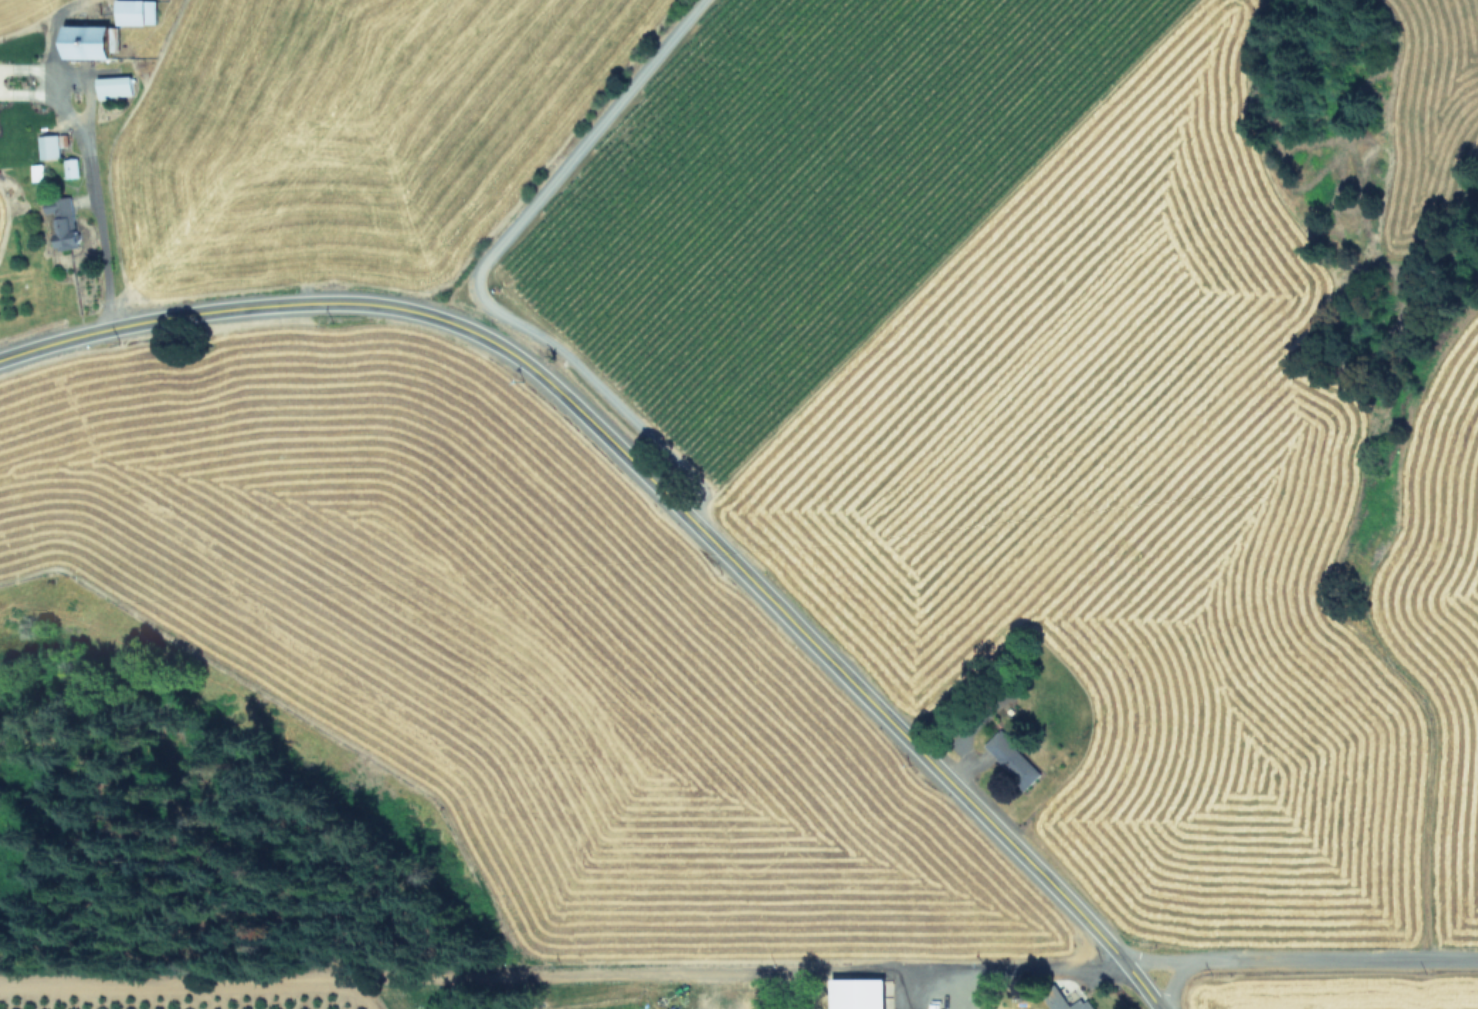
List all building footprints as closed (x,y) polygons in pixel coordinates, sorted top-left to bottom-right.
[(157,24),(157,0),(120,0),(120,23),(157,24)] [(114,25),(68,24),(67,56),(113,58),(114,25)] [(97,76),(98,97),(134,95),(133,75),(97,76)] [(61,156),(57,133),(38,136),(41,159),(61,156)] [(64,158),(66,178),(80,176),(78,157),(64,158)] [(33,180),(45,179),(43,163),(31,164),(33,180)] [(55,212),(59,232),(56,232),(59,249),(80,245),(72,196),(46,201),(48,213),(55,212)] [(1044,771),(1002,729),(987,743),(1029,786),(1044,771)] [(838,977),(838,1008),(890,1008),(890,978),(838,977)] [(1087,996),(1072,1006),(1062,991),(1050,999),(1057,1008),(1096,1008),(1087,996)]
